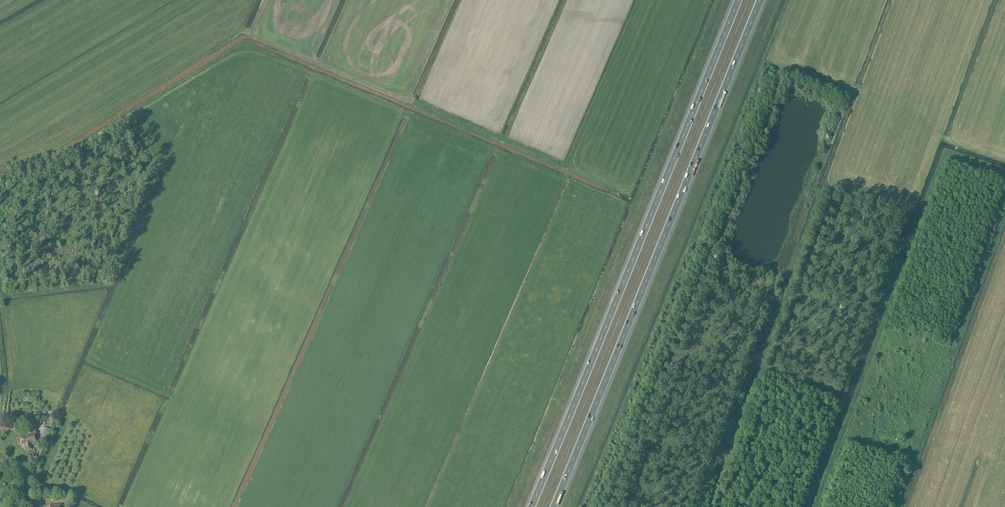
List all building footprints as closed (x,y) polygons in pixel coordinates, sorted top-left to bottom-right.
[(31,445),(37,444),(35,427),(26,428),(27,436),(20,437),(21,445),(24,445),(25,450),(31,449),(31,445)] [(45,439),(49,430),(44,428),(40,438),(45,439)]
